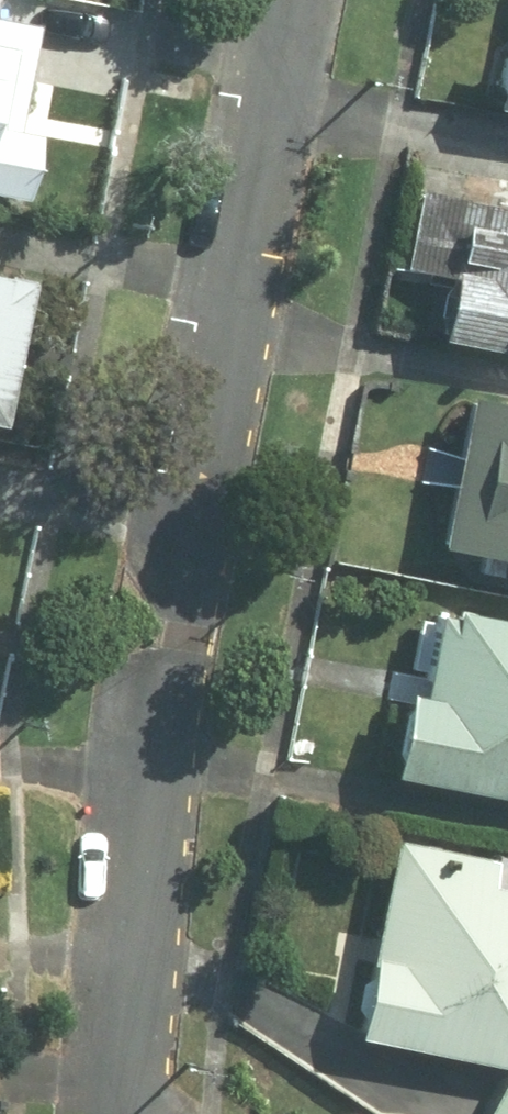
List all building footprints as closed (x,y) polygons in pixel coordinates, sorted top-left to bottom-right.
[(13,181),(15,168),(36,172),(42,136),(21,132),(40,23),(0,15),(0,179),(13,181)] [(507,106),(507,33),(506,33),(494,103),(507,106)] [(418,185),(403,271),(450,279),(440,339),(507,351),(507,201),(418,185)] [(5,428),(36,281),(0,273),(0,427),(5,428)] [(463,391),(434,547),(507,561),(507,399),(463,391)] [(507,796),(507,617),(448,608),(435,694),(405,689),(392,779),(507,796)] [(491,892),(497,857),(394,839),(360,1037),(507,1063),(507,895),(491,892)]
